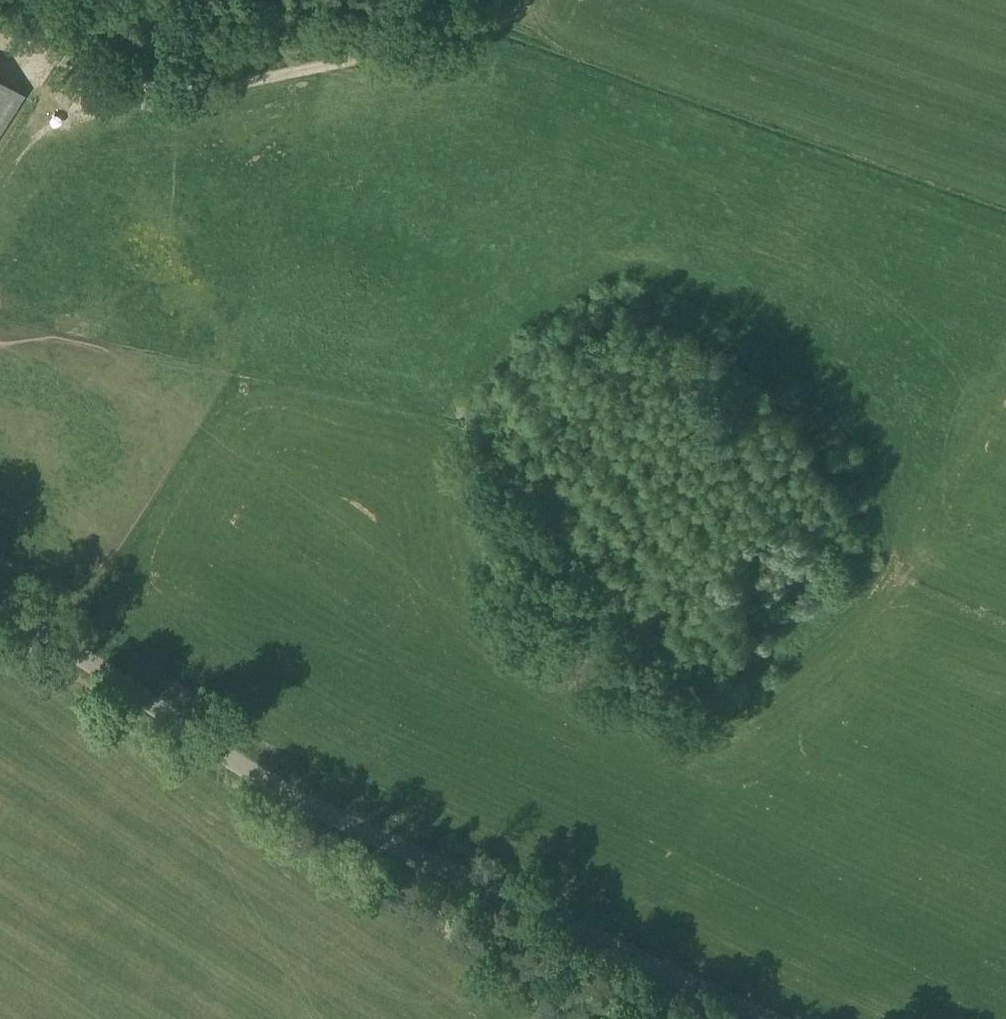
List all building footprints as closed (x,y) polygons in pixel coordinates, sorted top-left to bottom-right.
[(22,99),(0,84),(0,133),(22,99)]
